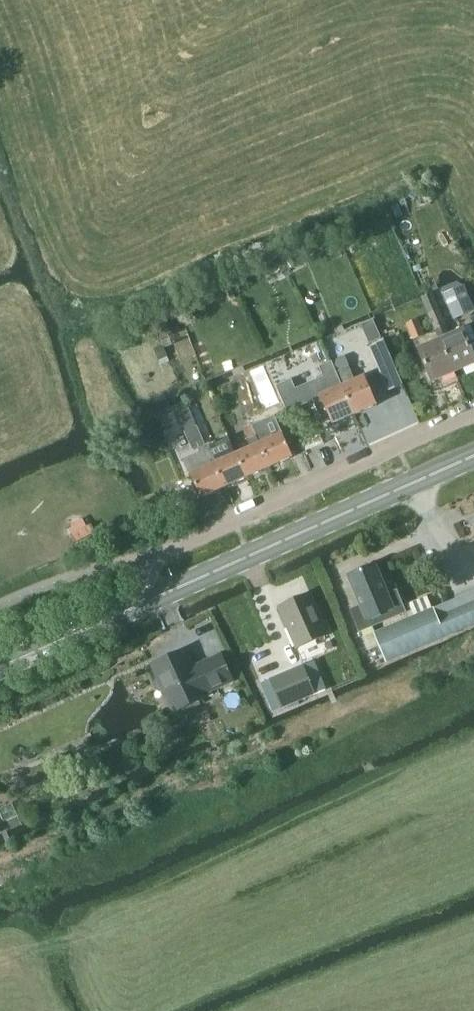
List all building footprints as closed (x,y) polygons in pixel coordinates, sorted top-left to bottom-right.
[(442,291),(454,319),(473,310),(473,309),(465,287),(458,284),(442,291)] [(455,371),(473,364),(473,351),(465,328),(450,334),(440,309),(431,313),(441,338),(455,371)] [(419,319),(406,325),(413,342),(426,337),(419,319)] [(432,381),(455,371),(441,338),(418,347),(432,381)] [(345,356),(332,362),(343,386),(356,414),(378,405),(366,375),(355,380),(345,356)] [(292,379),(276,386),(288,413),(314,401),(322,419),(330,416),(333,423),(356,414),(343,386),(332,362),(332,361),(319,367),(324,376),(296,388),(292,379)] [(228,379),(218,383),(218,384),(219,388),(224,403),(238,399),(232,383),(232,382),(230,380),(228,379)] [(189,406),(179,410),(187,431),(194,449),(198,448),(204,445),(206,444),(198,426),(197,426),(189,406)] [(259,421),(251,424),(270,467),(292,457),(282,434),(273,414),(259,421)] [(253,447),(237,453),(247,477),(270,467),(251,424),(244,427),(253,447)] [(214,443),(206,446),(223,487),(247,477),(237,453),(230,438),(215,445),(214,443)] [(201,453),(185,460),(202,497),(223,487),(206,446),(200,449),(201,453)] [(387,594),(376,565),(350,576),(362,605),(352,609),(360,632),(407,613),(398,590),(387,594)] [(473,625),(473,590),(373,632),(386,662),(473,625)] [(317,606),(311,592),(280,606),(298,647),(329,634),(324,622),(329,620),(322,604),(317,606)] [(194,669),(185,649),(153,663),(175,711),(206,696),(204,692),(232,679),(221,655),(204,662),(205,664),(194,669)] [(304,667),(261,685),(271,708),(313,690),(304,667)]
